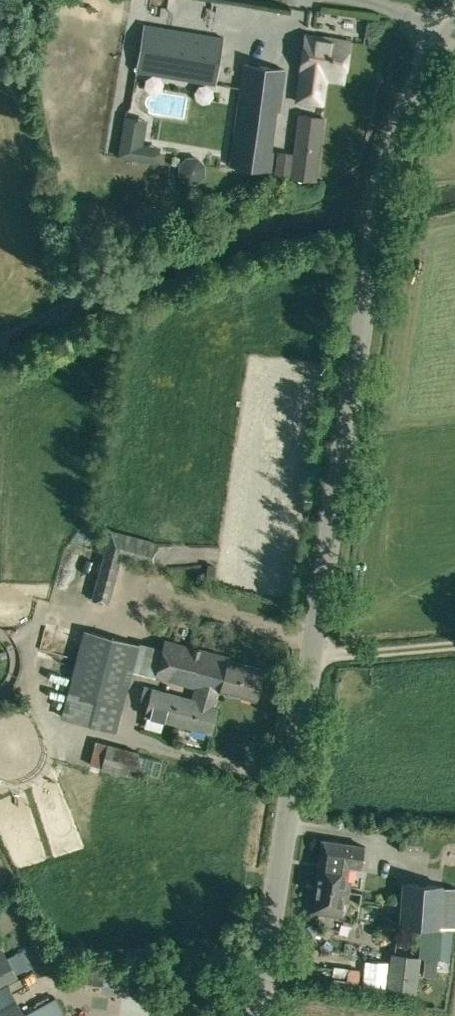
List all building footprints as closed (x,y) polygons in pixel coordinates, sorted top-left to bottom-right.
[(136,73),(216,86),(224,36),(145,23),(136,73)] [(303,34),(298,76),(294,102),(325,105),(328,80),(344,82),(349,39),(303,34)] [(285,69),(243,63),(228,165),(272,171),(274,151),(270,150),(276,109),(280,110),(285,69)] [(316,181),(324,117),(298,113),(293,152),(277,151),(273,175),(316,181)] [(162,147),(145,145),(149,120),(126,116),(119,157),(159,163),(162,147)] [(206,176),(206,166),(199,158),(189,158),(182,166),(182,176),(189,183),(199,183),(206,176)] [(110,529),(91,600),(108,604),(121,560),(153,568),(160,543),(110,529)] [(116,732),(121,714),(139,644),(84,629),(61,717),(116,732)] [(194,687),(220,693),(220,691),(223,691),(224,694),(230,696),(233,694),(254,699),(261,667),(229,659),(229,655),(164,638),(154,677),(194,687)] [(145,716),(206,732),(211,733),(219,705),(217,704),(220,693),(194,687),(191,698),(152,688),(143,686),(140,699),(149,701),(145,716)] [(321,839),(315,885),(349,889),(350,882),(346,880),(348,866),(362,867),(364,846),(321,839)] [(401,882),(400,904),(399,923),(440,927),(441,907),(443,885),(401,882)] [(349,889),(315,885),(311,911),(341,915),(343,898),(348,899),(349,889)] [(448,959),(451,931),(421,927),(418,957),(424,957),(422,974),(435,976),(437,958),(448,959)] [(27,956),(37,977),(56,968),(46,947),(27,956)] [(383,988),(399,990),(416,991),(420,957),(388,953),(383,988)] [(155,960),(131,994),(146,1005),(170,971),(155,960)] [(126,988),(128,974),(75,966),(73,982),(102,986),(102,984),(126,988)] [(65,1014),(56,999),(25,1015),(66,1015),(65,1014)]
